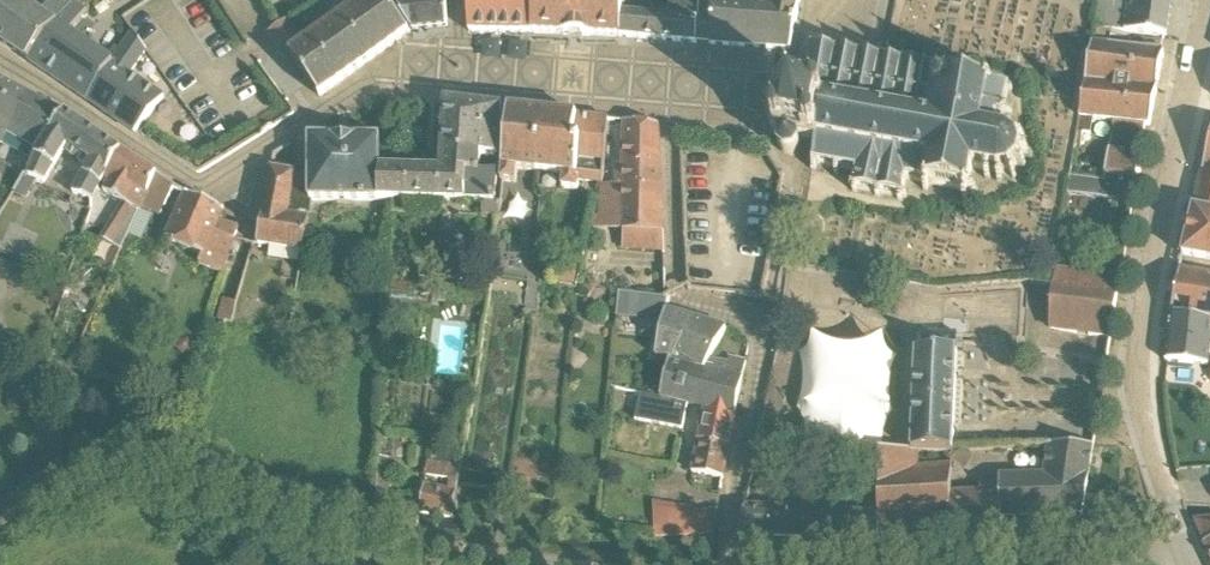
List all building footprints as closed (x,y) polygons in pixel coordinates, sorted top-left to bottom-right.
[(28,59),(75,2),(73,0),(51,0),(43,10),(32,1),(33,0),(0,0),(0,40),(28,59)] [(335,6),(342,3),(347,14),(290,54),(319,94),(320,96),(410,31),(396,12),(384,0),(332,0),(335,6)] [(398,10),(412,30),(448,26),(447,0),(391,0),(398,10)] [(541,33),(538,0),(469,0),(470,26),(470,32),(533,32),(541,33)] [(621,36),(624,14),(626,0),(538,0),(541,33),(564,34),(564,35),(590,36),(590,35),(621,36)] [(631,15),(624,14),(621,36),(697,43),(697,41),(700,19),(700,0),(632,0),(631,15)] [(700,19),(697,41),(711,42),(711,44),(758,47),(764,6),(765,0),(712,0),(710,21),(700,19)] [(764,6),(798,12),(801,0),(765,0),(764,6)] [(1097,27),(1095,43),(1108,45),(1111,29),(1167,36),(1173,0),(1099,0),(1096,27),(1097,27)] [(105,36),(112,27),(82,7),(75,2),(28,59),(136,133),(166,96),(96,50),(105,36)] [(791,49),(798,12),(764,6),(758,47),(791,49)] [(270,31),(282,48),(299,36),(287,19),(270,31)] [(791,90),(781,88),(772,134),(781,136),(780,137),(779,139),(779,141),(779,143),(779,145),(779,147),(780,149),(781,150),(783,152),(784,153),(786,154),(788,154),(790,155),(792,154),(794,154),(796,153),(797,152),(799,150),(800,149),(801,147),(801,145),(801,143),(801,141),(801,139),(816,143),(811,169),(816,170),(817,163),(836,166),(834,174),(838,174),(840,167),(858,170),(855,185),(851,184),(850,188),(854,189),(853,191),(857,192),(858,188),(877,192),(876,195),(880,196),(881,193),(899,196),(898,199),(902,200),(903,197),(906,198),(907,193),(904,193),(906,179),(926,182),(924,190),(928,191),(930,184),(965,190),(963,199),(967,200),(969,191),(977,193),(978,189),(970,187),(973,168),(987,170),(985,178),(990,179),(992,171),(998,172),(998,181),(1002,181),(1002,172),(1009,171),(1013,178),(1017,176),(1012,169),(1017,164),(1025,167),(1027,164),(1019,160),(1021,153),(1029,153),(1029,149),(1021,149),(1018,142),(1026,138),(1024,134),(1016,138),(1010,134),(1014,127),(1011,125),(1006,132),(1001,131),(1004,114),(1013,115),(1013,111),(1005,110),(1009,91),(1012,92),(1013,88),(1009,87),(1010,83),(1006,82),(1005,87),(991,84),(992,77),(988,77),(986,83),(951,77),(952,70),(948,70),(948,71),(928,67),(929,62),(925,61),(924,67),(907,63),(908,58),(903,57),(902,63),(885,59),(886,54),(881,53),(880,59),(872,57),(863,55),(864,50),(860,49),(859,55),(841,51),(842,46),(838,45),(837,50),(821,47),(822,42),(818,41),(813,46),(811,53),(807,72),(804,71),(803,75),(800,75),(798,76),(796,76),(794,78),(793,79),(792,81),(791,82),(790,84),(790,86),(790,88),(791,90)] [(1164,54),(1162,53),(1108,45),(1095,43),(1089,42),(1085,78),(1157,90),(1164,54)] [(36,154),(62,110),(0,77),(0,143),(4,145),(9,133),(39,149),(36,154)] [(1151,125),(1157,90),(1085,78),(1080,118),(1112,123),(1109,147),(1141,152),(1146,124),(1151,125)] [(438,170),(377,168),(376,201),(379,201),(379,199),(467,201),(491,201),(491,198),(496,198),(498,172),(481,172),(482,158),(494,159),(500,107),(447,101),(446,101),(438,170)] [(536,173),(544,111),(510,108),(501,182),(516,185),(518,170),(536,173)] [(96,189),(121,150),(65,111),(62,110),(36,154),(38,155),(37,158),(40,159),(33,175),(45,183),(68,144),(92,160),(91,162),(74,193),(81,196),(89,200),(96,189)] [(602,182),(603,171),(609,118),(544,111),(536,173),(564,176),(562,190),(574,191),(575,180),(602,182)] [(623,249),(665,252),(663,204),(660,144),(658,123),(624,120),(622,163),(617,163),(616,182),(604,183),(601,183),(599,215),(595,214),(593,227),(624,229),(623,249)] [(312,200),(376,201),(377,168),(380,137),(311,137),(311,175),(289,172),(285,210),(310,213),(312,200)] [(1209,211),(1209,141),(1202,174),(1194,207),(1209,211)] [(1133,202),(1141,152),(1109,147),(1104,180),(1070,173),(1068,191),(1133,202)] [(144,206),(159,174),(121,150),(96,189),(89,200),(89,201),(108,173),(113,177),(103,193),(123,204),(137,212),(141,204),(144,206)] [(285,210),(289,172),(272,168),(260,229),(257,244),(302,252),(307,222),(311,213),(310,213),(285,210)] [(28,198),(38,180),(28,173),(25,172),(13,192),(28,198)] [(160,215),(176,185),(159,174),(144,206),(160,215)] [(222,272),(231,248),(241,226),(224,219),(219,232),(215,231),(221,217),(224,209),(189,193),(164,240),(200,254),(205,256),(202,264),(222,272)] [(112,268),(137,212),(123,204),(103,239),(111,244),(103,264),(112,268)] [(1194,207),(1183,255),(1209,259),(1209,211),(1194,207)] [(1127,244),(1110,241),(1106,264),(1123,267),(1127,244)] [(575,285),(579,262),(564,260),(561,283),(575,285)] [(1056,267),(1054,281),(1052,288),(1050,328),(1111,336),(1122,279),(1056,267)] [(1179,269),(1173,300),(1193,304),(1191,315),(1209,318),(1209,273),(1179,269)] [(672,358),(696,318),(668,309),(669,297),(663,297),(619,292),(617,314),(663,319),(656,355),(670,358),(672,358)] [(1209,362),(1209,318),(1191,315),(1171,312),(1166,360),(1209,362)] [(297,316),(295,329),(306,331),(308,318),(297,316)] [(687,404),(711,357),(727,329),(726,327),(696,318),(672,358),(670,358),(659,397),(687,404)] [(397,323),(386,322),(384,348),(395,349),(397,323)] [(189,337),(180,339),(177,347),(183,354),(192,352),(195,344),(189,337)] [(795,345),(781,345),(780,345),(778,354),(776,366),(791,366),(795,345)] [(953,451),(957,374),(958,349),(916,350),(913,449),(917,449),(953,451)] [(747,360),(731,357),(729,356),(728,361),(711,357),(687,404),(688,405),(703,409),(735,414),(747,360)] [(688,405),(687,404),(659,397),(641,393),(636,419),(684,429),(688,405)] [(730,444),(735,414),(703,409),(697,437),(730,444)] [(723,478),(730,444),(697,437),(691,471),(723,478)] [(880,515),(880,542),(1000,535),(999,516),(1083,512),(1094,445),(1050,443),(1047,478),(1004,478),(1001,492),(950,490),(950,463),(917,465),(917,449),(913,449),(880,449),(879,514),(880,515)] [(455,516),(463,464),(430,460),(426,476),(451,479),(450,486),(422,483),(420,511),(455,516)] [(717,511),(693,508),(672,503),(666,536),(714,534),(717,511)] [(789,537),(794,510),(745,507),(740,534),(789,537)] [(840,539),(840,512),(794,510),(789,537),(840,539)] [(880,515),(879,514),(840,512),(840,539),(880,542),(880,515)] [(1195,520),(1204,542),(1209,554),(1209,519),(1195,520)]
